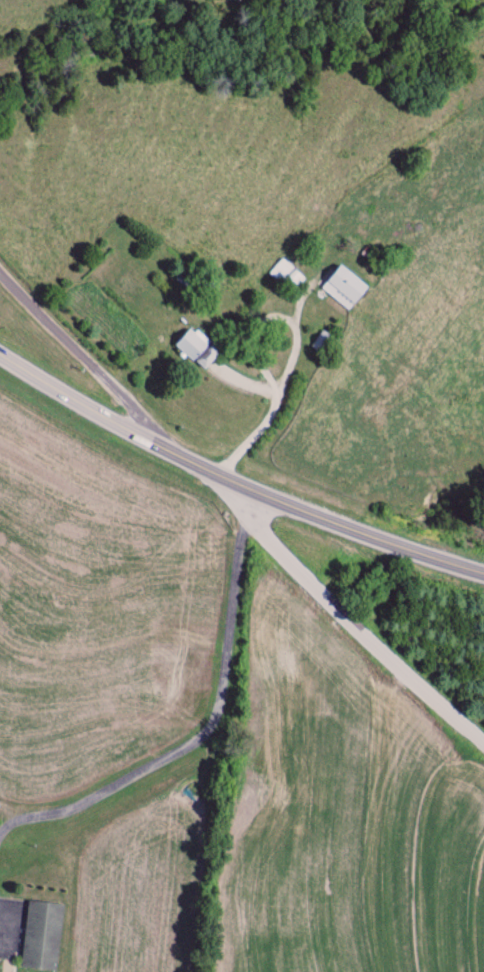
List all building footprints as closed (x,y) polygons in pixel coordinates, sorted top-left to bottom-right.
[(305,281),(283,260),(270,274),(292,295),(305,281)] [(348,311),(366,288),(339,267),(321,289),(348,311)] [(202,370),(218,354),(191,328),(173,346),(192,365),(194,363),(202,370)] [(27,903),(21,969),(50,971),(58,971),(64,906),(27,903)]
